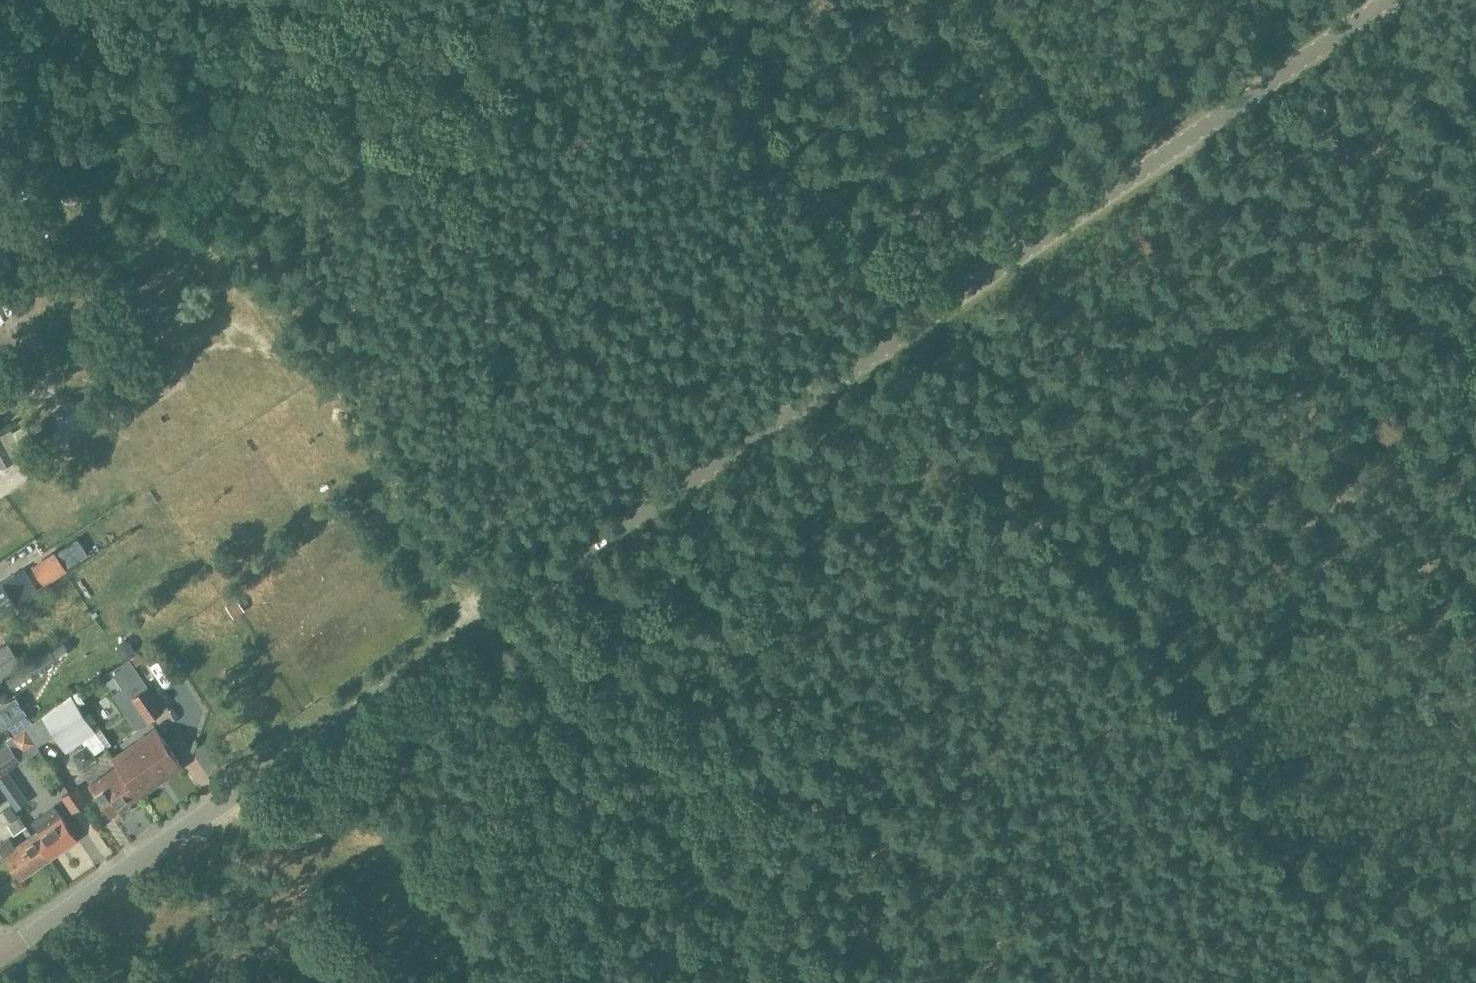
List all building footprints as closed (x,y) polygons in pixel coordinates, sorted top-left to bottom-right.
[(12,391),(0,370),(0,398),(12,391)] [(1,436),(13,458),(23,452),(23,451),(35,444),(25,426),(14,432),(13,430),(1,436)] [(3,470),(15,463),(0,437),(0,464),(3,470)] [(104,460),(116,467),(123,456),(112,449),(104,460)] [(67,544),(78,561),(88,554),(77,538),(67,544)] [(33,567),(45,585),(68,571),(55,552),(33,567)] [(0,585),(0,616),(30,596),(16,574),(0,585)] [(130,643),(124,641),(119,644),(117,650),(120,655),(125,657),(131,654),(133,648),(130,643)] [(1,679),(23,666),(9,644),(0,650),(0,677),(1,679)] [(70,651),(65,644),(8,681),(13,689),(59,660),(58,658),(70,651)] [(137,654),(129,659),(134,666),(141,661),(137,654)] [(149,722),(165,709),(142,677),(125,689),(133,699),(123,707),(132,719),(141,712),(149,722)] [(27,729),(26,729),(36,744),(37,744),(38,745),(55,734),(67,752),(84,741),(93,756),(105,748),(73,696),(44,715),(44,716),(27,728),(27,729)] [(1,706),(16,732),(31,724),(16,698),(1,706)] [(36,744),(26,729),(14,737),(23,752),(36,744)] [(115,760),(118,765),(140,796),(169,777),(166,773),(180,763),(157,730),(115,760)] [(0,744),(0,774),(21,760),(7,739),(0,744)] [(95,760),(92,757),(85,746),(71,756),(81,770),(95,760)] [(140,796),(118,765),(89,785),(111,816),(119,811),(121,814),(125,815),(131,811),(132,807),(130,803),(140,796)] [(9,771),(0,777),(0,786),(12,802),(25,793),(9,771)] [(88,802),(78,787),(62,798),(73,813),(88,802)] [(9,800),(0,788),(0,806),(9,800)] [(41,832),(33,837),(48,860),(78,839),(63,817),(56,807),(34,822),(41,832)] [(20,817),(7,825),(14,835),(26,827),(20,817)] [(33,837),(17,848),(11,838),(0,846),(0,849),(6,857),(5,857),(21,879),(48,860),(33,837)] [(18,927),(5,930),(8,942),(21,938),(18,927)]
